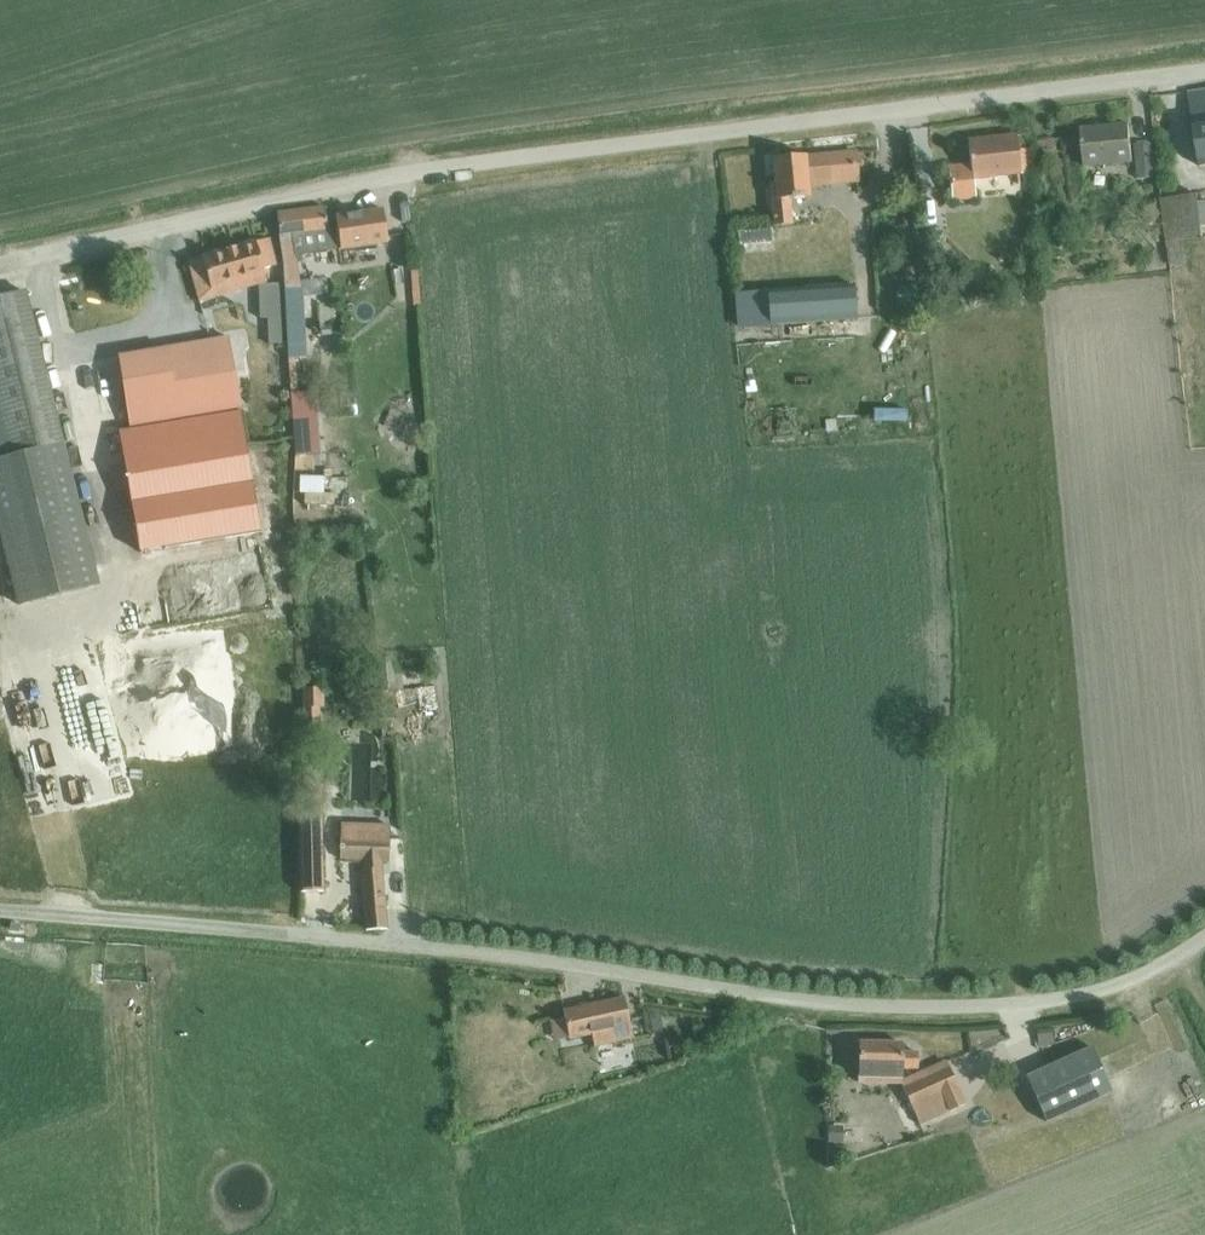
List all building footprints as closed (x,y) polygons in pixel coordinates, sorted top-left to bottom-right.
[(1187,94),(1198,166),(1204,165),(1204,91),(1187,94)] [(1083,167),(1114,164),(1131,162),(1127,124),(1079,129),(1083,167)] [(972,179),(1031,172),(1028,148),(1016,149),(1015,135),(966,140),(969,164),(947,167),(950,201),(974,198),(972,179)] [(1150,143),(1133,144),(1136,179),(1153,177),(1150,143)] [(773,183),(768,183),(772,227),(791,225),(788,199),(808,197),(807,186),(859,181),(856,149),(804,153),(804,156),(771,159),(773,183)] [(920,197),(947,195),(945,170),(918,172),(920,197)] [(1171,220),(1170,188),(1147,188),(1147,220),(1171,220)] [(381,208),(334,214),(334,216),(334,217),(339,249),(339,250),(386,244),(381,208)] [(322,209),(276,214),(278,237),(283,264),(284,289),(298,288),(293,256),(337,249),(339,249),(334,217),(334,216),(323,217),(322,209)] [(769,227),(735,230),(736,243),(770,240),(769,227)] [(265,268),(275,265),(267,238),(186,261),(197,301),(249,286),(247,279),(266,273),(265,268)] [(278,285),(258,286),(259,318),(266,318),(267,344),(280,343),(278,285)] [(853,285),(765,291),(768,325),(855,319),(853,285)] [(911,285),(895,285),(896,304),(911,303),(911,285)] [(286,326),(303,325),(301,288),(298,288),(284,289),(286,326)] [(23,292),(0,297),(0,534),(18,606),(97,586),(61,443),(23,292)] [(228,338),(117,357),(129,428),(116,429),(137,551),(262,527),(228,338)] [(312,390),(289,391),(293,452),(316,451),(312,390)] [(322,688),(300,688),(301,706),(318,706),(322,706),(322,688)] [(321,892),(320,852),(319,814),(297,814),(298,892),(321,892)] [(339,836),(338,858),(358,859),(359,870),(364,930),(385,929),(380,861),(388,861),(388,852),(388,838),(389,825),(340,824),(339,836)] [(631,1039),(623,999),(562,1012),(567,1038),(590,1033),(593,1047),(631,1039)] [(725,1024),(705,1028),(707,1039),(727,1035),(725,1024)] [(1050,1028),(1036,1030),(1038,1046),(1052,1044),(1050,1028)] [(899,1083),(899,1069),(899,1066),(913,1066),(913,1053),(900,1052),(900,1043),(858,1042),(858,1069),(858,1081),(899,1083)] [(1090,1045),(1025,1074),(1038,1102),(1047,1123),(1112,1093),(1107,1082),(1090,1045)] [(962,1106),(954,1088),(955,1088),(947,1069),(903,1088),(920,1125),(962,1106)] [(841,1127),(825,1127),(826,1142),(841,1142),(841,1127)]
